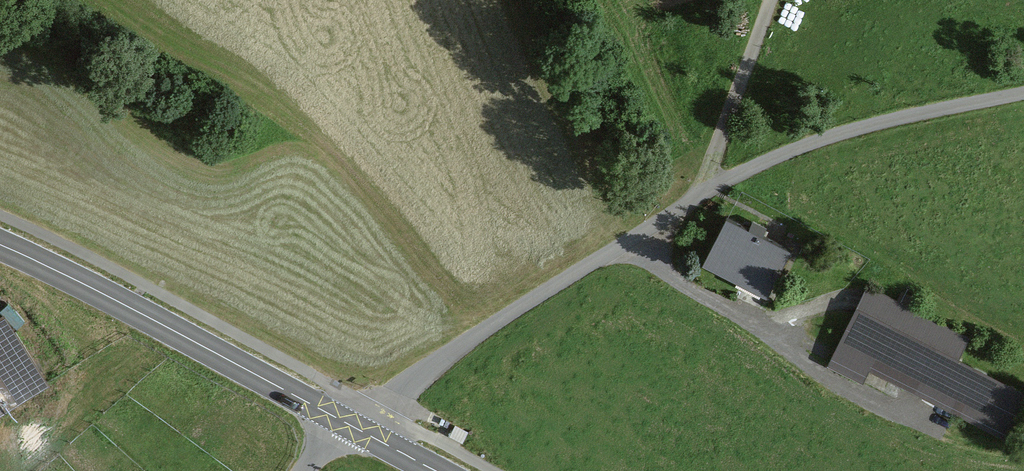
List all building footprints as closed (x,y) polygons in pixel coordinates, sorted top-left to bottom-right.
[(796,252),(736,222),(713,266),(773,297),(796,252)] [(871,286),(832,361),(897,394),(904,382),(1005,434),(1023,396),(1023,393),(963,361),(974,339),(871,286)] [(58,389),(17,323),(0,333),(0,425),(58,389)]
